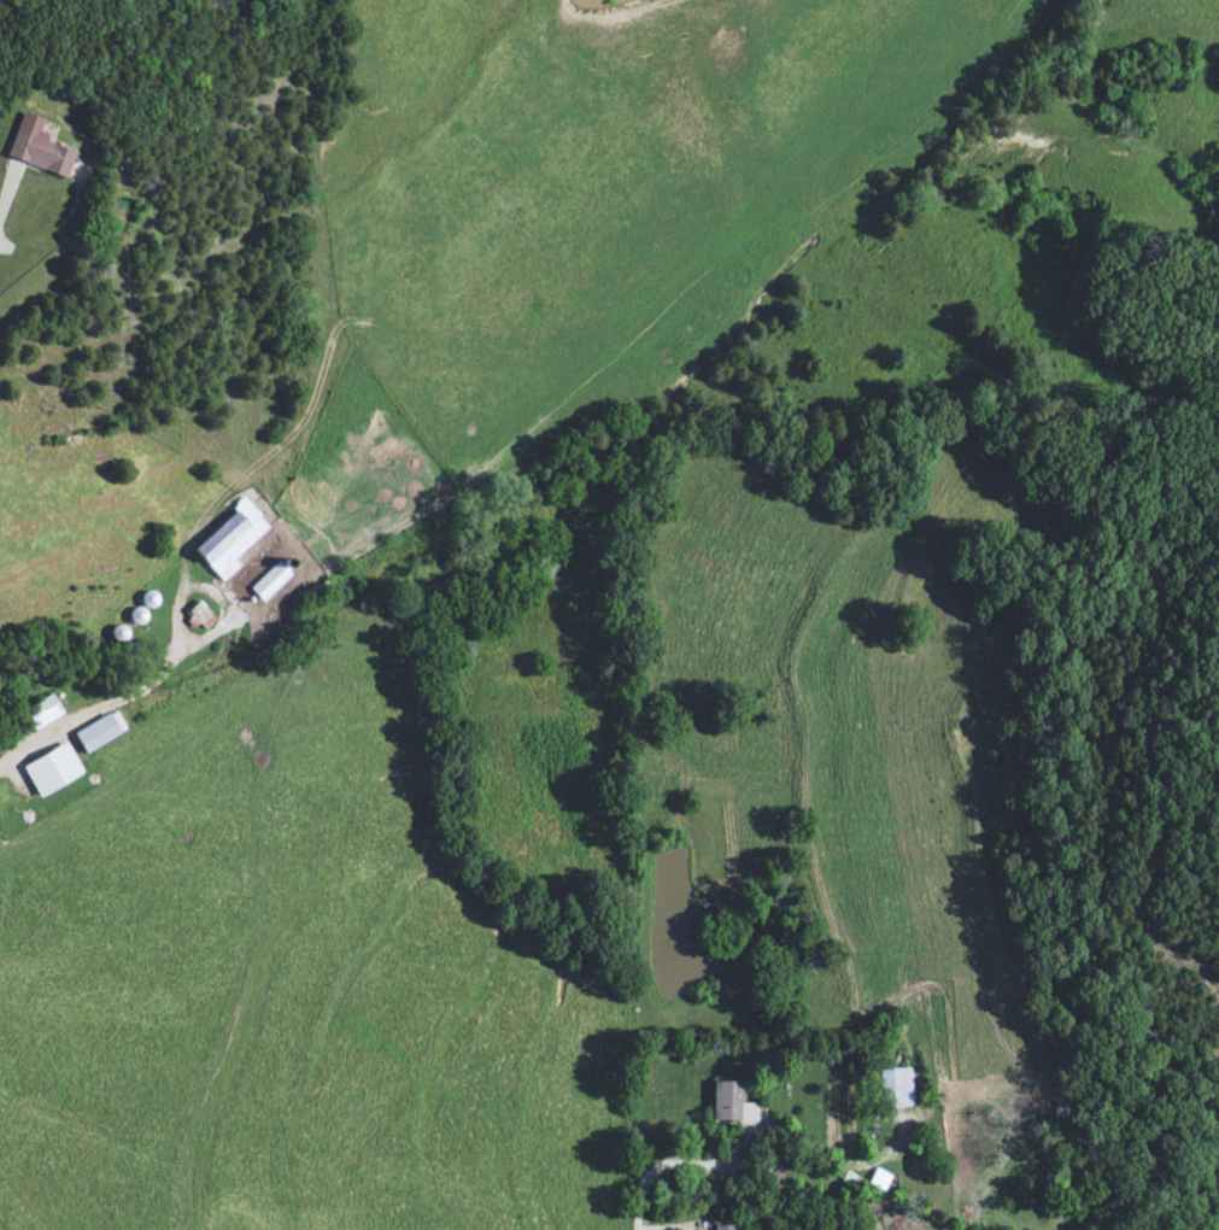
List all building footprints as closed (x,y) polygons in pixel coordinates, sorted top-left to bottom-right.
[(75,153),(15,133),(6,160),(66,180),(75,153)] [(194,549),(224,582),(242,566),(235,559),(270,528),(246,502),(194,549)] [(251,590),(263,602),(292,574),(279,562),(251,590)] [(131,622),(142,624),(143,611),(134,610),(131,622)] [(26,736),(63,713),(51,694),(14,717),(26,736)] [(85,753),(126,730),(114,711),(74,734),(85,753)] [(22,766),(37,797),(82,776),(67,744),(22,766)] [(912,1068),(880,1069),(881,1108),(913,1108),(912,1068)] [(741,1082),(713,1082),(713,1122),(741,1122),(741,1082)]
